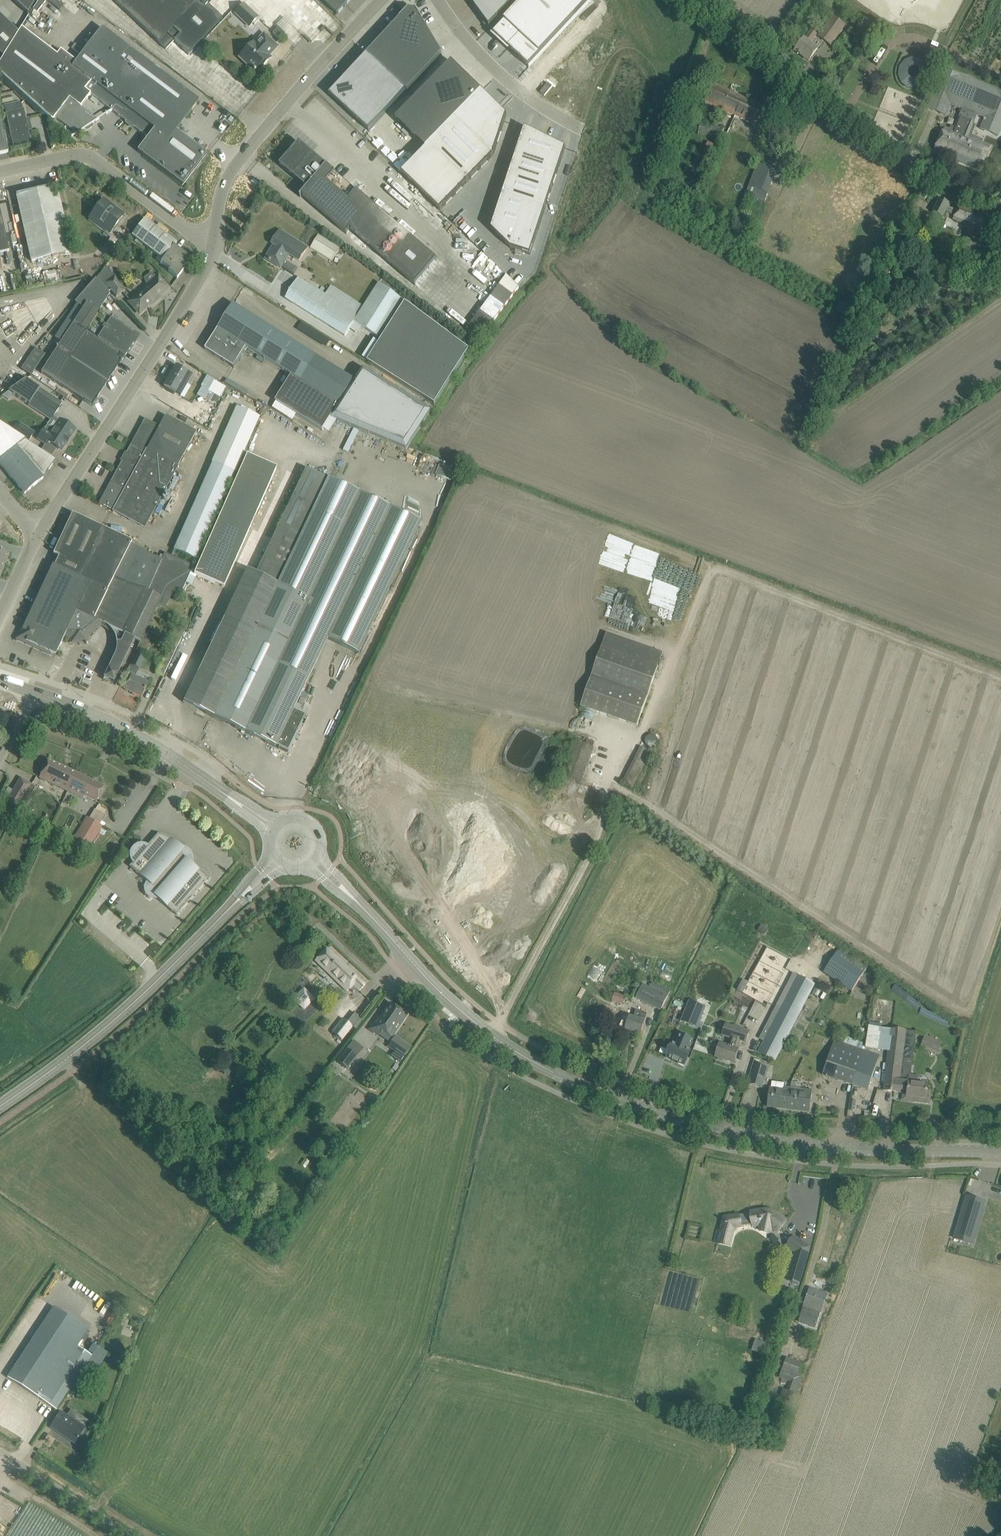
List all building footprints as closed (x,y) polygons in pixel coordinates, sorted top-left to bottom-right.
[(27,14),(36,0),(13,0),(27,14)] [(166,50),(174,41),(188,54),(222,19),(208,5),(213,0),(113,0),(166,50)] [(351,0),(321,0),(337,15),(351,0)] [(489,26),(489,27),(515,0),(469,0),(489,26)] [(493,35),(508,49),(528,68),(591,1),(590,0),(524,0),(504,22),(504,23),(493,35)] [(244,4),(235,14),(249,28),(254,24),(255,26),(260,20),(259,19),(259,18),(244,4)] [(586,6),(531,65),(556,88),(579,101),(611,29),(586,6)] [(409,9),(367,54),(406,90),(407,91),(442,54),(416,10),(415,10),(409,10),(409,9)] [(3,58),(18,33),(0,16),(0,55),(3,58)] [(833,16),(819,36),(832,46),(846,26),(833,16)] [(224,18),(215,28),(219,32),(229,22),(224,18)] [(363,37),(378,24),(374,20),(360,33),(363,37)] [(272,33),(277,37),(282,32),(278,27),(272,33)] [(199,101),(191,95),(102,28),(95,37),(90,34),(85,41),(89,44),(84,50),(74,44),(71,48),(81,55),(76,62),(60,50),(57,55),(21,28),(18,33),(3,58),(0,56),(0,77),(45,117),(44,114),(52,121),(55,118),(76,134),(75,135),(99,119),(97,120),(80,107),(90,94),(148,138),(137,151),(182,185),(206,154),(176,131),(199,101)] [(805,38),(801,43),(795,51),(809,61),(818,49),(810,44),(817,35),(812,31),(806,39),(805,38)] [(278,47),(264,34),(255,43),(254,41),(239,57),(254,72),(256,70),(258,72),(271,58),(269,56),(278,47)] [(367,54),(329,95),(329,96),(329,95),(369,131),(406,90),(367,54)] [(898,83),(921,91),(930,64),(907,56),(898,83)] [(451,62),(395,120),(425,148),(429,144),(454,119),(481,91),(451,62)] [(932,97),(950,105),(962,109),(976,115),(985,118),(984,121),(1000,128),(1000,114),(988,109),(996,90),(980,84),(980,85),(943,70),(932,97)] [(713,84),(709,93),(705,101),(759,126),(767,109),(713,84)] [(481,91),(454,119),(493,156),(494,156),(507,116),(482,91),(481,91)] [(6,113),(14,147),(31,143),(23,109),(6,113)] [(8,152),(0,116),(0,154),(8,152)] [(454,119),(429,144),(468,182),(493,156),(454,119)] [(981,171),(990,146),(968,137),(972,125),(964,122),(962,125),(957,123),(953,131),(945,127),(943,133),(941,132),(933,152),(944,156),(945,154),(950,156),(949,158),(981,171)] [(700,124),(698,135),(722,140),(725,128),(700,124)] [(524,128),(509,175),(552,189),(565,149),(524,128)] [(299,142),(280,165),(307,189),(300,197),(301,198),(302,196),(347,234),(350,230),(415,285),(437,260),(360,194),(327,166),(329,165),(328,164),(327,166),(299,142)] [(425,148),(401,173),(440,211),(468,182),(429,144),(425,148)] [(758,162),(747,195),(768,202),(779,169),(758,162)] [(509,175),(502,194),(546,208),(552,189),(509,175)] [(16,195),(19,205),(32,262),(61,255),(71,253),(56,186),(16,195)] [(502,194),(491,229),(510,249),(530,255),(546,208),(502,194)] [(88,219),(109,235),(125,215),(103,199),(88,219)] [(968,231),(965,239),(967,240),(963,251),(991,262),(990,266),(1000,270),(1000,249),(979,241),(980,239),(973,237),(973,232),(974,229),(978,230),(978,232),(986,236),(993,216),(960,204),(957,211),(948,208),(950,204),(939,201),(934,216),(944,219),(947,213),(955,215),(954,220),(964,224),(964,225),(969,227),(968,231)] [(9,252),(0,214),(0,213),(0,254),(9,252)] [(176,243),(144,219),(132,236),(163,259),(163,260),(174,246),(176,243)] [(265,259),(274,264),(281,268),(289,255),(299,261),(307,248),(280,231),(272,244),(274,245),(265,259)] [(310,248),(332,262),(340,249),(318,236),(310,248)] [(111,243),(107,249),(114,254),(118,248),(111,243)] [(191,259),(174,246),(163,260),(163,259),(160,263),(164,266),(169,270),(168,272),(177,278),(184,269),(183,268),(191,259)] [(134,252),(134,250),(131,247),(127,247),(126,250),(126,253),(128,254),(131,255),(134,252)] [(125,292),(115,276),(114,277),(106,267),(96,278),(108,291),(110,289),(116,298),(125,292)] [(60,270),(53,271),(55,281),(62,279),(60,270)] [(130,302),(133,304),(139,312),(153,300),(155,302),(160,297),(158,295),(167,288),(158,278),(158,279),(152,272),(144,278),(145,284),(148,287),(130,302)] [(491,334),(522,284),(507,275),(476,325),(491,334)] [(286,299),(320,320),(346,336),(350,330),(357,334),(361,327),(381,340),(367,362),(435,405),(470,350),(379,283),(364,306),(331,286),(326,294),(299,277),(286,299)] [(59,346),(51,357),(102,390),(121,362),(125,357),(124,356),(136,338),(128,333),(122,329),(123,327),(116,322),(116,323),(115,324),(98,313),(98,312),(110,295),(95,279),(90,286),(89,286),(75,303),(77,304),(55,338),(57,339),(54,343),(59,346)] [(331,417),(354,381),(234,305),(206,350),(234,367),(246,347),(292,376),(276,402),(322,431),(331,417)] [(329,345),(333,337),(302,322),(298,331),(329,345)] [(37,347),(23,370),(34,376),(47,353),(37,347)] [(51,357),(41,373),(83,401),(92,406),(102,390),(51,357)] [(164,387),(172,392),(175,393),(179,386),(180,387),(183,381),(187,384),(192,375),(187,373),(188,373),(176,366),(167,379),(168,380),(164,387)] [(362,368),(354,381),(331,417),(406,449),(430,411),(362,368)] [(60,406),(47,398),(38,392),(40,389),(26,380),(9,392),(51,419),(52,420),(54,416),(60,406)] [(210,390),(222,397),(228,387),(216,380),(210,390)] [(62,404),(49,395),(47,398),(60,406),(62,404)] [(174,551),(178,553),(196,560),(259,417),(237,407),(174,551)] [(195,419),(209,425),(214,416),(200,409),(195,419)] [(38,439),(46,444),(47,441),(61,451),(66,444),(67,444),(65,442),(69,438),(70,439),(71,438),(70,438),(75,430),(60,420),(60,421),(54,416),(52,420),(51,419),(38,439)] [(145,418),(122,461),(167,485),(196,433),(165,416),(159,426),(145,418)] [(29,441),(35,432),(21,423),(15,432),(29,441)] [(56,460),(25,441),(0,424),(0,464),(24,494),(43,478),(56,460)] [(277,468),(246,455),(197,567),(195,572),(194,575),(224,588),(277,468)] [(167,485),(122,461),(99,503),(108,508),(144,527),(167,485)] [(440,465),(436,474),(452,480),(455,471),(440,465)] [(208,715),(214,718),(257,629),(328,479),(306,469),(278,526),(255,573),(248,570),(187,693),(183,702),(208,715)] [(257,629),(214,718),(276,747),(300,698),(328,639),(358,654),(421,523),(328,479),(257,629)] [(195,572),(197,567),(176,558),(178,553),(174,551),(172,556),(165,553),(162,560),(83,519),(72,514),(53,554),(59,556),(55,566),(53,565),(21,633),(24,640),(56,655),(66,634),(67,634),(70,635),(73,636),(74,636),(78,636),(80,636),(83,635),(86,634),(89,633),(91,631),(93,630),(94,628),(97,625),(98,623),(98,622),(103,624),(134,639),(140,642),(142,639),(167,588),(182,594),(192,571),(195,572)] [(0,577),(9,555),(0,551),(0,577)] [(114,656),(104,678),(114,683),(134,639),(103,624),(106,626),(107,627),(109,628),(111,630),(111,631),(113,633),(113,634),(114,636),(115,639),(116,644),(116,646),(116,648),(116,651),(116,652),(114,656)] [(168,649),(161,664),(156,673),(163,677),(184,632),(175,627),(166,647),(168,649)] [(151,643),(142,639),(140,642),(136,650),(145,655),(151,643)] [(602,646),(581,706),(637,726),(659,665),(602,646)] [(132,666),(139,669),(144,657),(137,654),(132,666)] [(135,677),(138,672),(128,668),(126,673),(131,676),(125,690),(141,698),(148,683),(135,677)] [(562,776),(581,783),(593,749),(592,748),(594,742),(588,740),(585,746),(574,742),(562,776)] [(641,747),(622,783),(633,788),(651,752),(650,752),(641,747)] [(39,778),(68,792),(76,774),(48,760),(39,778)] [(76,774),(68,792),(81,798),(82,796),(96,803),(104,787),(76,774)] [(24,808),(37,788),(21,778),(8,799),(19,806),(24,808)] [(74,838),(90,847),(103,825),(100,824),(106,814),(95,808),(89,818),(87,816),(74,838)] [(158,834),(151,841),(129,866),(147,881),(144,883),(143,886),(143,890),(144,892),(145,894),(146,896),(149,898),(152,899),(156,900),(158,899),(177,914),(209,878),(190,862),(189,863),(184,861),(185,858),(185,857),(185,856),(186,855),(186,854),(185,853),(185,852),(185,851),(184,850),(184,849),(183,849),(182,847),(181,846),(180,846),(180,845),(177,843),(173,840),(170,838),(166,836),(162,835),(158,834)] [(869,965),(842,947),(825,973),(851,991),(869,965)] [(350,989),(353,993),(356,989),(359,991),(365,985),(327,948),(315,961),(347,992),(350,989)] [(758,1052),(775,1061),(815,985),(798,976),(758,1052)] [(635,998),(660,1010),(670,991),(659,986),(652,983),(650,987),(643,984),(635,998)] [(303,987),(292,999),(304,1011),(315,999),(303,987)] [(689,1002),(684,1015),(699,1021),(704,1008),(689,1002)] [(380,1019),(378,1018),(377,1017),(372,1024),(375,1026),(371,1031),(378,1036),(382,1030),(390,1036),(404,1015),(402,1014),(403,1013),(390,1004),(380,1019)] [(641,1034),(647,1013),(635,1010),(633,1018),(629,1017),(625,1030),(641,1034)] [(342,1018),(332,1031),(343,1040),(353,1027),(355,1029),(363,1019),(353,1012),(346,1021),(342,1018)] [(934,1013),(932,1018),(949,1026),(950,1022),(942,1018),(943,1018),(934,1013)] [(727,1046),(719,1044),(718,1047),(717,1049),(718,1049),(716,1057),(734,1063),(738,1049),(737,1049),(740,1041),(745,1043),(749,1031),(725,1024),(722,1037),(729,1039),(727,1046)] [(885,1080),(884,1090),(898,1092),(898,1090),(908,1091),(907,1097),(914,1098),(914,1102),(929,1104),(931,1090),(928,1090),(929,1085),(920,1084),(921,1077),(915,1076),(912,1075),(917,1032),(891,1029),(885,1080)] [(397,1048),(405,1054),(411,1045),(394,1034),(386,1046),(394,1052),(397,1048)] [(669,1051),(667,1058),(673,1060),(672,1061),(673,1061),(673,1060),(678,1062),(678,1063),(678,1062),(684,1065),(687,1058),(688,1057),(690,1050),(687,1049),(691,1039),(680,1035),(676,1044),(673,1043),(670,1049),(669,1051)] [(925,1036),(923,1041),(940,1048),(942,1043),(925,1036)] [(835,1040),(826,1065),(823,1075),(853,1085),(865,1050),(835,1040)] [(346,1049),(337,1061),(347,1069),(356,1057),(346,1049)] [(865,1050),(853,1085),(868,1090),(880,1055),(865,1050)] [(227,1057),(218,1066),(228,1075),(236,1066),(227,1057)] [(749,1084),(762,1088),(768,1068),(755,1065),(749,1084)] [(768,1107),(809,1112),(811,1091),(785,1087),(785,1090),(770,1088),(769,1099),(767,1099),(766,1105),(768,1105),(768,1107)] [(967,1196),(956,1239),(973,1244),(985,1201),(967,1196)] [(739,1215),(724,1217),(721,1231),(718,1230),(715,1243),(732,1247),(735,1230),(742,1228),(741,1224),(752,1222),(753,1228),(758,1228),(759,1232),(770,1235),(773,1231),(777,1234),(786,1221),(775,1212),(774,1212),(773,1212),(772,1212),(772,1213),(768,1212),(766,1210),(765,1210),(750,1212),(751,1213),(739,1215)] [(794,1253),(786,1280),(800,1284),(811,1247),(803,1241),(794,1253)] [(810,1288),(800,1314),(798,1321),(815,1327),(827,1294),(810,1288)] [(52,1310),(13,1369),(8,1378),(56,1410),(78,1377),(88,1383),(109,1353),(98,1346),(92,1355),(76,1344),(85,1331),(52,1310)] [(757,1339),(754,1350),(768,1354),(771,1342),(757,1339)] [(786,1358),(782,1369),(802,1376),(806,1365),(786,1358)] [(796,1394),(802,1376),(782,1369),(779,1378),(789,1382),(786,1391),(796,1394)] [(60,1414),(57,1419),(51,1427),(75,1443),(83,1429),(60,1414)]
